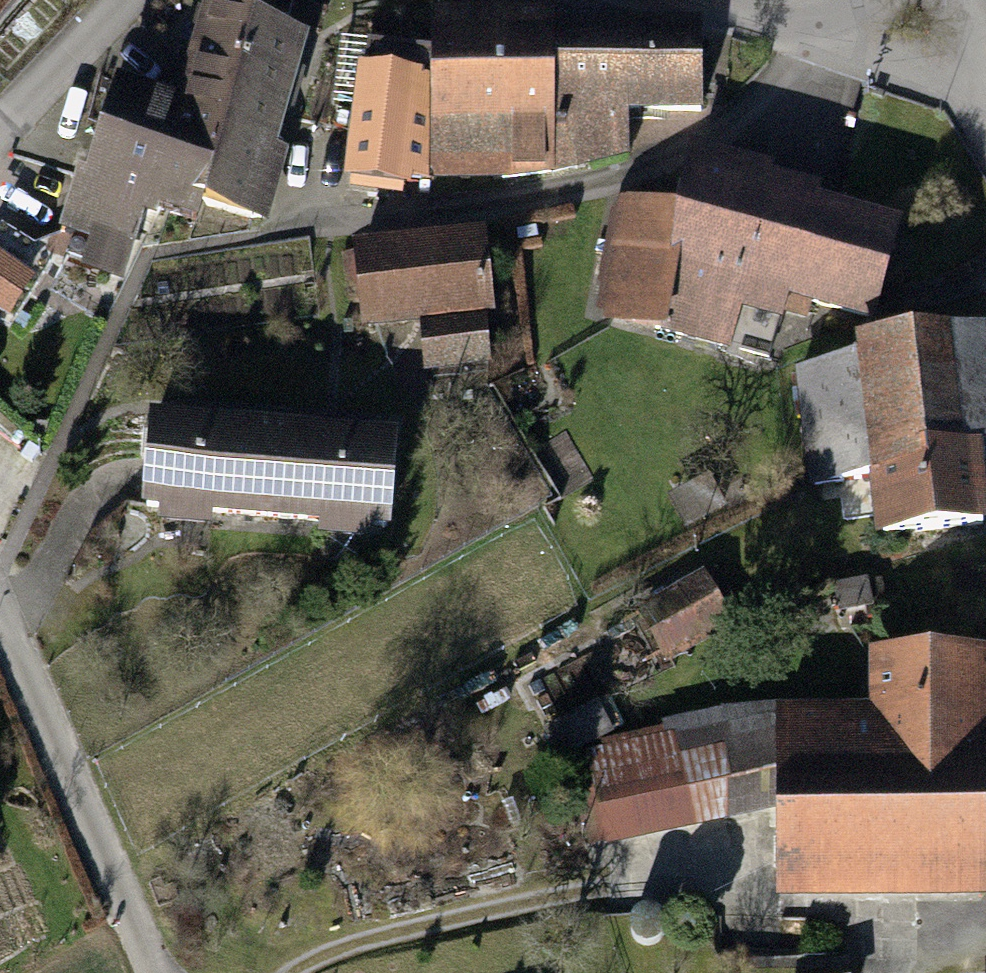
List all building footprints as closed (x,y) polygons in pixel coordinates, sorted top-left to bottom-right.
[(208,207),(258,222),(321,49),(217,11),(183,104),(129,84),(73,236),(132,251),(145,213),(197,229),(208,207)] [(714,118),(713,30),(438,32),(439,185),(571,184),(570,119),(714,118)] [(370,101),(355,176),(410,187),(426,113),(370,101)] [(689,217),(631,200),(598,314),(733,353),(745,310),(786,322),(792,301),(883,328),(913,228),(825,202),(828,191),(707,156),(689,217)] [(364,250),(371,331),(491,321),(484,239),(364,250)] [(432,330),(434,369),(499,365),(496,327),(432,330)] [(798,372),(810,487),(883,479),(889,535),(985,525),(985,331),(859,344),(862,366),(798,372)] [(166,427),(160,526),(403,541),(409,442),(166,427)] [(709,581),(643,614),(668,663),(734,629),(709,581)] [(796,726),(796,880),(985,880),(985,665),(890,664),(889,726),(796,726)] [(596,748),(617,850),(787,815),(766,713),(596,748)]
